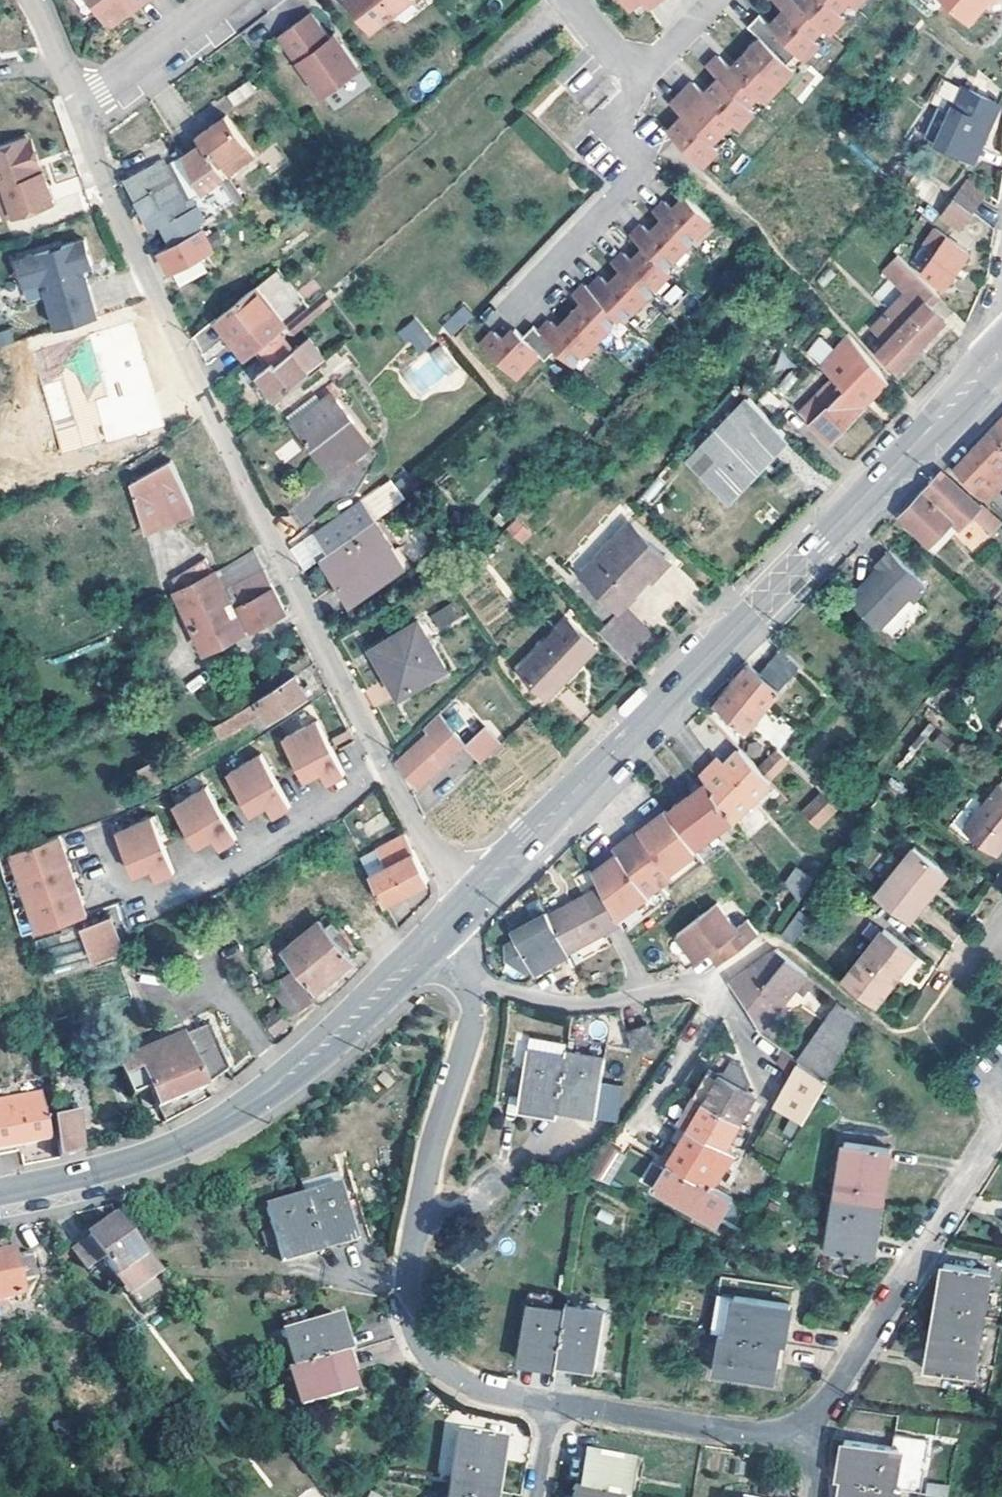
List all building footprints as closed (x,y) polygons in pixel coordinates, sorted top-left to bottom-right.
[(106,20),(113,22),(124,14),(125,7),(130,3),(133,7),(143,0),(92,0),(106,20)] [(372,26),(406,0),(353,0),(372,26)] [(669,129),(695,154),(710,139),(721,127),(732,116),(746,102),(757,90),(787,59),(797,48),(811,34),(822,22),(836,7),(843,0),(776,0),(784,8),(770,22),(758,10),(747,21),(760,33),(731,64),(718,52),(706,63),(719,76),(705,90),(692,78),(670,101),(683,114),(669,129)] [(964,22),(986,0),(941,0),(964,22)] [(130,3),(125,7),(124,14),(133,7),(130,3)] [(836,7),(822,22),(828,28),(842,13),(836,7)] [(328,35),(310,11),(278,33),(322,93),(359,66),(341,41),(332,40),(328,35)] [(334,31),(328,35),(332,40),(341,41),(334,31)] [(811,34),(797,48),(803,54),(817,39),(811,34)] [(787,59),(757,90),(763,96),(793,65),(787,59)] [(252,88),(243,77),(242,78),(222,92),(229,104),(252,88)] [(996,100),(943,77),(932,105),(938,108),(926,138),(972,157),(996,100)] [(746,102),(732,116),(738,122),(752,108),(746,102)] [(202,143),(181,156),(199,185),(220,172),(248,155),(241,142),(223,114),(194,132),(202,143)] [(721,127),(710,139),(716,145),(727,133),(721,127)] [(37,167),(26,134),(21,135),(32,169),(37,167)] [(21,135),(0,143),(0,216),(0,217),(48,199),(37,167),(32,169),(21,135)] [(146,209),(150,217),(185,197),(184,194),(192,189),(194,191),(201,187),(199,185),(181,156),(163,167),(157,156),(120,176),(140,212),(146,209)] [(951,195),(971,210),(980,197),(961,182),(951,195)] [(494,328),(482,340),(516,373),(538,349),(549,338),(556,344),(572,360),(618,312),(622,316),(668,269),(664,265),(710,216),(685,193),(673,205),(665,197),(655,208),(663,216),(651,229),(642,220),(631,233),(644,245),(632,257),(624,249),(613,259),(622,268),(610,281),(601,273),(590,285),(585,281),(574,292),(583,300),(560,324),(551,316),(539,328),(532,322),(523,332),(515,325),(503,337),(494,328)] [(959,227),(971,210),(951,195),(939,213),(959,227)] [(185,197),(150,217),(153,223),(155,222),(189,202),(185,197)] [(167,241),(194,223),(192,220),(198,217),(189,202),(155,222),(167,241)] [(140,212),(144,220),(150,217),(146,209),(140,212)] [(153,223),(150,217),(144,220),(148,226),(153,223)] [(208,246),(194,223),(167,241),(156,247),(167,268),(168,267),(191,255),(208,246)] [(966,251),(946,236),(921,271),(942,286),(966,251)] [(84,238),(23,256),(31,281),(41,278),(55,327),(96,315),(82,266),(91,263),(84,238)] [(941,298),(896,254),(880,270),(906,291),(871,326),(885,340),(876,349),(896,368),(943,318),(932,307),(941,298)] [(200,270),(191,255),(168,267),(177,282),(200,270)] [(31,281),(23,256),(17,257),(24,283),(31,281)] [(284,324),(286,322),(254,284),(214,316),(247,355),(262,342),(284,324)] [(304,307),(286,322),(284,324),(292,334),(331,302),(322,292),(304,307)] [(451,336),(474,316),(464,305),(442,325),(451,336)] [(407,343),(411,340),(421,352),(432,342),(413,320),(398,332),(407,343)] [(134,321),(89,334),(107,395),(93,399),(106,442),(164,425),(134,321)] [(0,329),(0,342),(12,339),(9,327),(0,329)] [(262,342),(247,355),(246,356),(256,370),(262,378),(256,383),(267,398),(273,394),(274,395),(309,369),(307,367),(316,359),(303,343),(292,351),(277,330),(262,342)] [(886,378),(846,332),(844,334),(843,335),(818,366),(830,376),(816,391),(827,402),(808,422),(827,441),(886,378)] [(549,338),(538,349),(545,355),(556,344),(549,338)] [(440,341),(400,373),(419,396),(458,364),(440,341)] [(40,379),(60,452),(99,441),(79,369),(40,379)] [(237,383),(228,371),(218,380),(227,390),(237,383)] [(367,442),(328,389),(288,419),(328,470),(334,466),(367,442)] [(827,402),(816,391),(797,411),(808,422),(827,402)] [(781,432),(746,398),(698,447),(710,459),(702,468),(725,490),(781,432)] [(980,438),(953,466),(973,484),(973,487),(986,499),(1001,482),(1001,462),(1000,459),(1001,457),(1001,414),(980,438)] [(710,459),(698,447),(690,456),(702,468),(710,459)] [(187,505),(168,460),(127,481),(140,529),(187,505)] [(942,469),(916,495),(898,514),(927,541),(938,531),(945,538),(951,531),(956,535),(965,525),(982,540),(986,536),(1001,553),(1001,524),(999,520),(969,494),(942,469)] [(385,480),(358,500),(370,518),(387,507),(397,497),(385,480)] [(325,550),(370,518),(358,500),(312,532),(325,550)] [(505,528),(520,544),(532,532),(517,517),(505,528)] [(401,563),(370,518),(325,550),(321,552),(340,578),(334,582),(347,600),(401,563)] [(667,560),(628,522),(565,586),(602,623),(620,606),(633,593),(631,586),(645,573),(650,577),(667,560)] [(310,528),(285,546),(296,569),(299,567),(316,555),(321,552),(325,550),(312,532),(310,528)] [(220,564),(209,572),(171,596),(199,651),(247,625),(248,627),(281,609),(266,579),(249,547),(220,564)] [(923,584),(886,548),(873,562),(876,565),(847,596),(875,625),(906,594),(910,598),(923,584)] [(340,578),(321,552),(316,555),(334,582),(340,578)] [(171,596),(209,572),(201,558),(168,579),(171,596)] [(650,577),(645,573),(631,586),(633,593),(650,577)] [(430,613),(437,629),(464,617),(457,601),(430,613)] [(997,604),(988,614),(996,621),(1001,614),(1001,608),(997,604)] [(646,632),(620,606),(602,623),(597,628),(624,654),(646,632)] [(592,646),(564,617),(516,665),(543,694),(592,646)] [(441,664),(413,618),(367,647),(395,693),(441,664)] [(798,662),(778,646),(757,671),(747,662),(713,701),(746,728),(776,690),(798,662)] [(304,692),(291,672),(219,719),(225,730),(261,708),(266,716),(304,692)] [(415,785),(461,741),(463,739),(438,710),(421,727),(425,731),(393,762),(415,785)] [(318,720),(284,738),(306,778),(322,769),(328,781),(345,772),(318,720)] [(463,739),(461,741),(477,759),(496,741),(480,722),(463,739)] [(772,723),(770,745),(788,746),(790,725),(772,723)] [(771,780),(768,777),(757,766),(738,747),(723,761),(720,763),(731,776),(750,799),(750,800),(771,780)] [(757,766),(768,777),(785,761),(774,749),(757,766)] [(229,772),(252,812),(268,802),(275,814),(291,804),(261,753),(229,772)] [(164,768),(157,755),(134,767),(141,781),(164,768)] [(720,763),(715,757),(711,760),(717,767),(720,763)] [(731,776),(720,763),(717,767),(711,760),(698,772),(703,779),(731,815),(732,817),(750,800),(750,799),(731,776)] [(963,828),(996,854),(1001,845),(1001,777),(963,828)] [(731,815),(703,779),(671,806),(697,841),(731,815)] [(206,786),(174,805),(197,844),(214,834),(220,846),(237,836),(206,786)] [(831,808),(818,794),(799,811),(813,825),(831,808)] [(701,858),(663,809),(611,848),(614,852),(591,869),(597,880),(617,917),(621,924),(676,883),(673,879),(701,858)] [(151,816),(117,831),(135,873),(153,866),(158,878),(175,870),(151,816)] [(424,878),(401,832),(373,847),(382,866),(366,874),(380,901),(424,878)] [(60,836),(9,850),(36,928),(86,911),(60,836)] [(382,866),(373,847),(357,856),(366,874),(382,866)] [(944,875),(915,850),(876,897),(909,924),(910,925),(930,899),(928,896),(944,875)] [(782,883),(795,893),(806,875),(794,866),(783,882),(782,883)] [(811,878),(806,875),(795,893),(799,897),(811,878)] [(597,880),(544,909),(564,945),(617,917),(597,880)] [(564,945),(544,909),(542,906),(507,925),(512,933),(502,938),(496,951),(507,955),(519,948),(523,956),(530,967),(565,948),(564,945)] [(723,907),(681,933),(700,963),(712,955),(717,964),(761,937),(750,923),(738,932),(723,907)] [(803,919),(796,914),(779,935),(787,941),(803,919)] [(108,916),(79,925),(89,958),(119,947),(108,916)] [(349,959),(317,918),(282,946),(314,987),(349,959)] [(906,950),(876,926),(836,976),(866,1000),(906,950)] [(51,968),(83,958),(77,940),(45,949),(51,968)] [(274,962),(262,942),(252,948),(268,977),(274,974),(269,965),(274,962)] [(523,956),(519,948),(507,955),(517,959),(523,956)] [(815,981),(775,948),(729,979),(746,1008),(752,1014),(759,1019),(767,1017),(792,988),(803,996),(815,981)] [(308,999),(292,971),(273,982),(289,1010),(308,999)] [(796,1061),(799,1063),(825,1083),(861,1021),(839,1005),(815,1036),(796,1061)] [(289,1022),(279,1006),(264,1016),(274,1031),(289,1022)] [(226,1070),(207,1024),(157,1046),(117,1062),(130,1096),(149,1091),(155,1107),(203,1088),(202,1085),(226,1070)] [(651,1045),(648,1025),(628,1028),(631,1048),(651,1045)] [(555,1106),(563,1050),(564,1039),(512,1031),(506,1063),(520,1065),(515,1105),(555,1111),(555,1106)] [(602,1055),(563,1050),(555,1106),(594,1112),(598,1081),(602,1055)] [(802,1123),(825,1083),(799,1063),(773,1105),(802,1123)] [(741,1067),(731,1066),(725,1077),(708,1068),(696,1086),(704,1091),(700,1098),(692,1095),(685,1107),(693,1111),(676,1143),(661,1167),(651,1162),(643,1178),(653,1184),(654,1182),(718,1215),(730,1194),(711,1183),(730,1158),(736,1147),(727,1141),(753,1095),(741,1067)] [(77,1119),(72,1079),(46,1082),(57,1156),(80,1151),(77,1119)] [(621,1084),(598,1081),(594,1112),(616,1115),(621,1084)] [(47,1137),(38,1091),(34,1092),(0,1099),(0,1147),(47,1137)] [(693,1111),(685,1107),(667,1137),(676,1143),(693,1111)] [(629,1152),(612,1141),(588,1163),(613,1178),(629,1152)] [(843,1142),(834,1195),(880,1202),(889,1149),(843,1142)] [(338,1185),(301,1196),(318,1251),(354,1239),(338,1185)] [(877,1215),(880,1202),(834,1195),(826,1249),(871,1257),(877,1215)] [(278,1263),(318,1251),(301,1196),(262,1209),(278,1263)] [(140,1258),(111,1219),(70,1249),(85,1269),(99,1258),(113,1278),(140,1258)] [(20,1297),(17,1282),(35,1279),(30,1253),(12,1256),(11,1252),(0,1254),(0,1301),(20,1297)] [(158,1273),(145,1254),(140,1258),(113,1278),(126,1295),(158,1273)] [(933,1317),(978,1324),(987,1270),(941,1263),(934,1309),(933,1317)] [(525,1287),(523,1303),(545,1306),(548,1291),(525,1287)] [(725,1334),(775,1342),(780,1343),(786,1303),(731,1294),(725,1334)] [(553,1359),(561,1309),(545,1306),(523,1303),(513,1358),(552,1365),(553,1359)] [(562,1304),(561,1309),(553,1359),(592,1366),(601,1310),(562,1304)] [(278,1316),(282,1329),(305,1323),(302,1309),(278,1316)] [(282,1329),(292,1366),(340,1353),(345,1351),(336,1315),(305,1323),(282,1329)] [(978,1324),(933,1317),(924,1370),(969,1379),(972,1358),(978,1324)] [(775,1342),(725,1334),(719,1333),(712,1371),(769,1381),(775,1342)] [(48,1341),(45,1334),(38,1337),(41,1345),(48,1341)] [(340,1353),(292,1366),(286,1368),(297,1405),(351,1390),(345,1371),(340,1353)] [(445,1487),(491,1494),(500,1439),(454,1432),(445,1487)] [(839,1481),(895,1491),(918,1494),(926,1442),(891,1436),(889,1448),(841,1441),(835,1481),(839,1481)] [(576,1493),(604,1496),(622,1496),(628,1460),(583,1453),(576,1493)] [(895,1491),(839,1481),(836,1496),(894,1496),(895,1491)] [(924,1494),(941,1496),(946,1496),(948,1485),(926,1482),(924,1494)] [(491,1494),(445,1487),(444,1496),(491,1496),(491,1494)]
